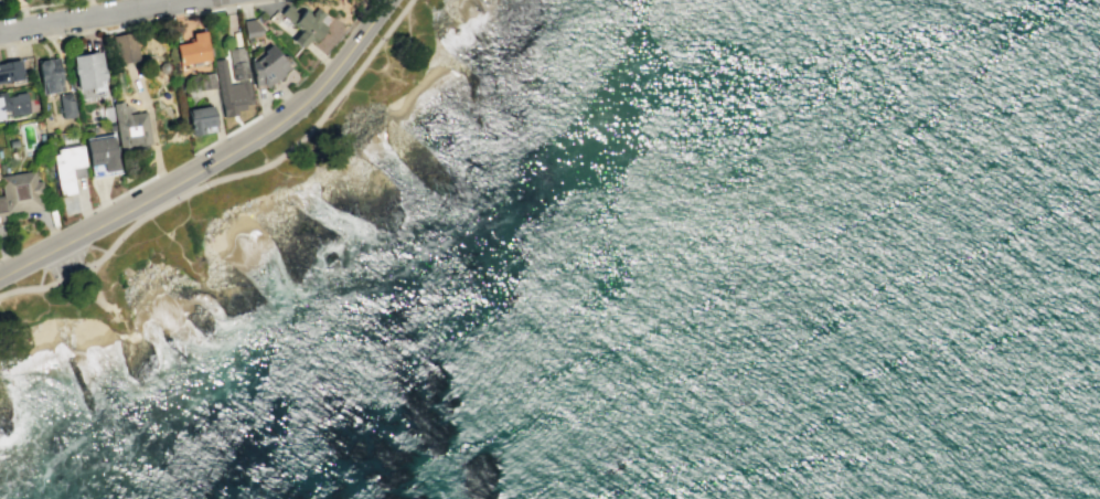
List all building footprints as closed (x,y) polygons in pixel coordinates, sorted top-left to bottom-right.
[(279,13),(299,31),(291,40),(300,47),(309,38),(312,41),(325,26),(318,20),(323,14),(316,8),(310,13),(303,8),(299,13),(288,3),(279,13)] [(243,20),(245,38),(264,34),(263,30),(254,18),(243,20)] [(178,64),(209,60),(204,30),(191,32),(192,38),(188,39),(189,42),(174,44),(178,64)] [(111,35),(118,63),(140,60),(132,31),(111,35)] [(249,61),(254,85),(261,84),(265,87),(293,64),(274,39),(261,51),(263,53),(253,61),(249,61)] [(227,49),(233,81),(248,77),(243,46),(227,49)] [(71,55),(76,89),(103,85),(103,79),(104,78),(102,66),(99,51),(71,55)] [(36,60),(56,56),(63,91),(41,94),(36,60)] [(21,77),(0,82),(0,61),(18,57),(21,77)] [(213,60),(224,59),(228,84),(248,81),(252,103),(244,104),(244,109),(236,110),(236,114),(223,116),(213,60)] [(213,72),(199,74),(202,89),(215,87),(213,72)] [(2,118),(1,110),(8,109),(9,115),(29,112),(24,92),(14,93),(14,95),(6,96),(4,91),(0,91),(0,118),(2,118)] [(58,94),(62,118),(75,116),(72,92),(58,94)] [(111,103),(118,148),(151,145),(146,110),(127,114),(125,100),(111,103)] [(186,109),(190,135),(216,130),(212,105),(186,109)] [(85,139),(111,135),(118,169),(103,170),(102,162),(88,164),(85,139)] [(8,139),(15,138),(18,146),(9,147),(8,139)] [(55,148),(55,153),(51,155),(57,193),(62,192),(62,194),(74,192),(71,178),(84,174),(84,166),(81,145),(55,148)] [(1,194),(0,195),(0,215),(6,214),(6,212),(19,210),(20,212),(41,208),(39,195),(42,195),(40,180),(35,181),(33,170),(0,175),(0,190),(1,194)]
